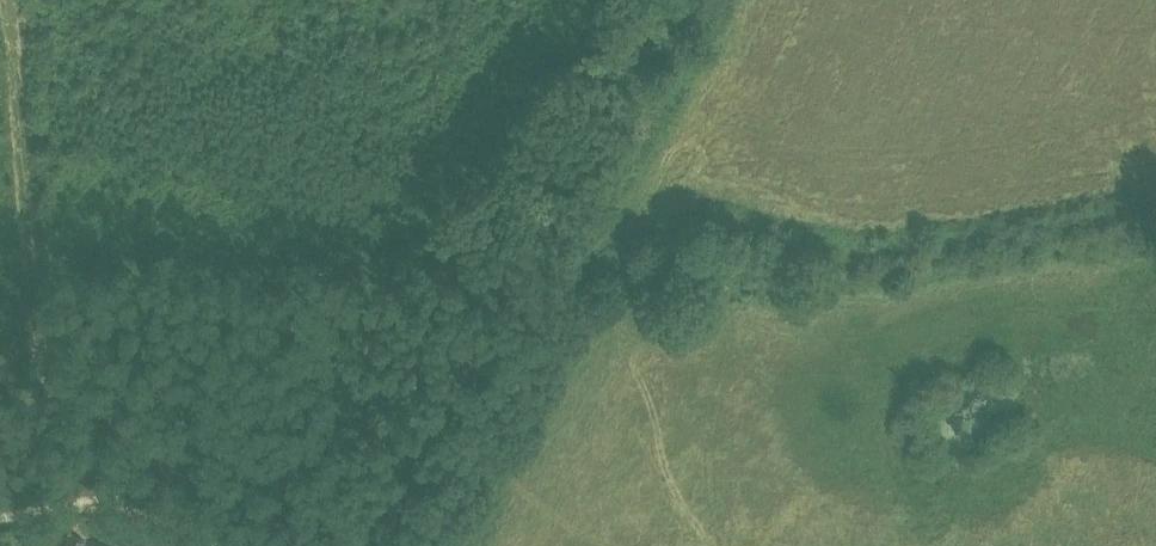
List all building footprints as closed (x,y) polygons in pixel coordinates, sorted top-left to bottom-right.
[(86,542),(68,534),(63,545),(84,545),(86,542)]
